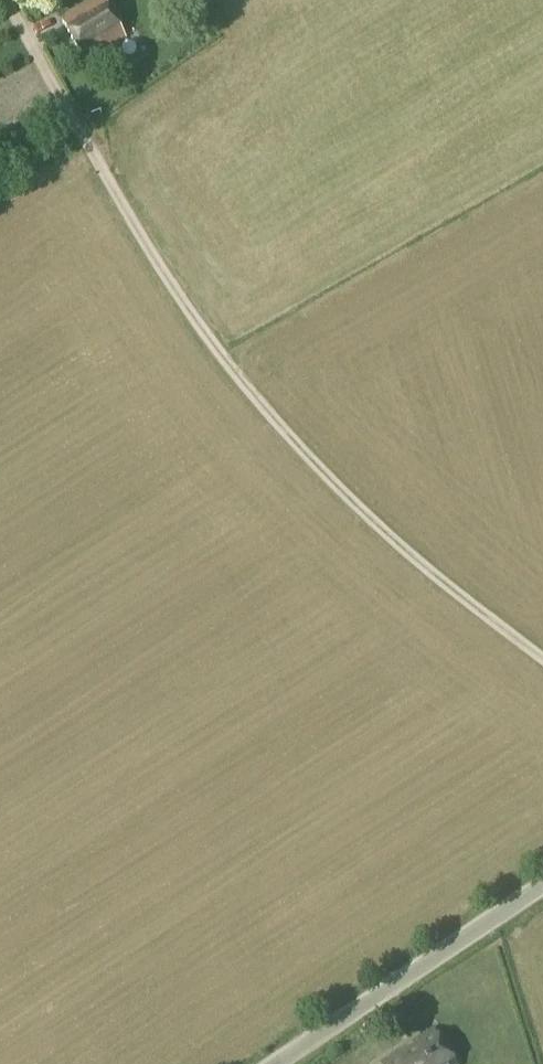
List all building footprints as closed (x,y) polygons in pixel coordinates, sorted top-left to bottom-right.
[(86,61),(127,37),(105,0),(100,0),(63,22),(86,61)] [(384,1063),(454,1063),(432,1032),(384,1063)]
